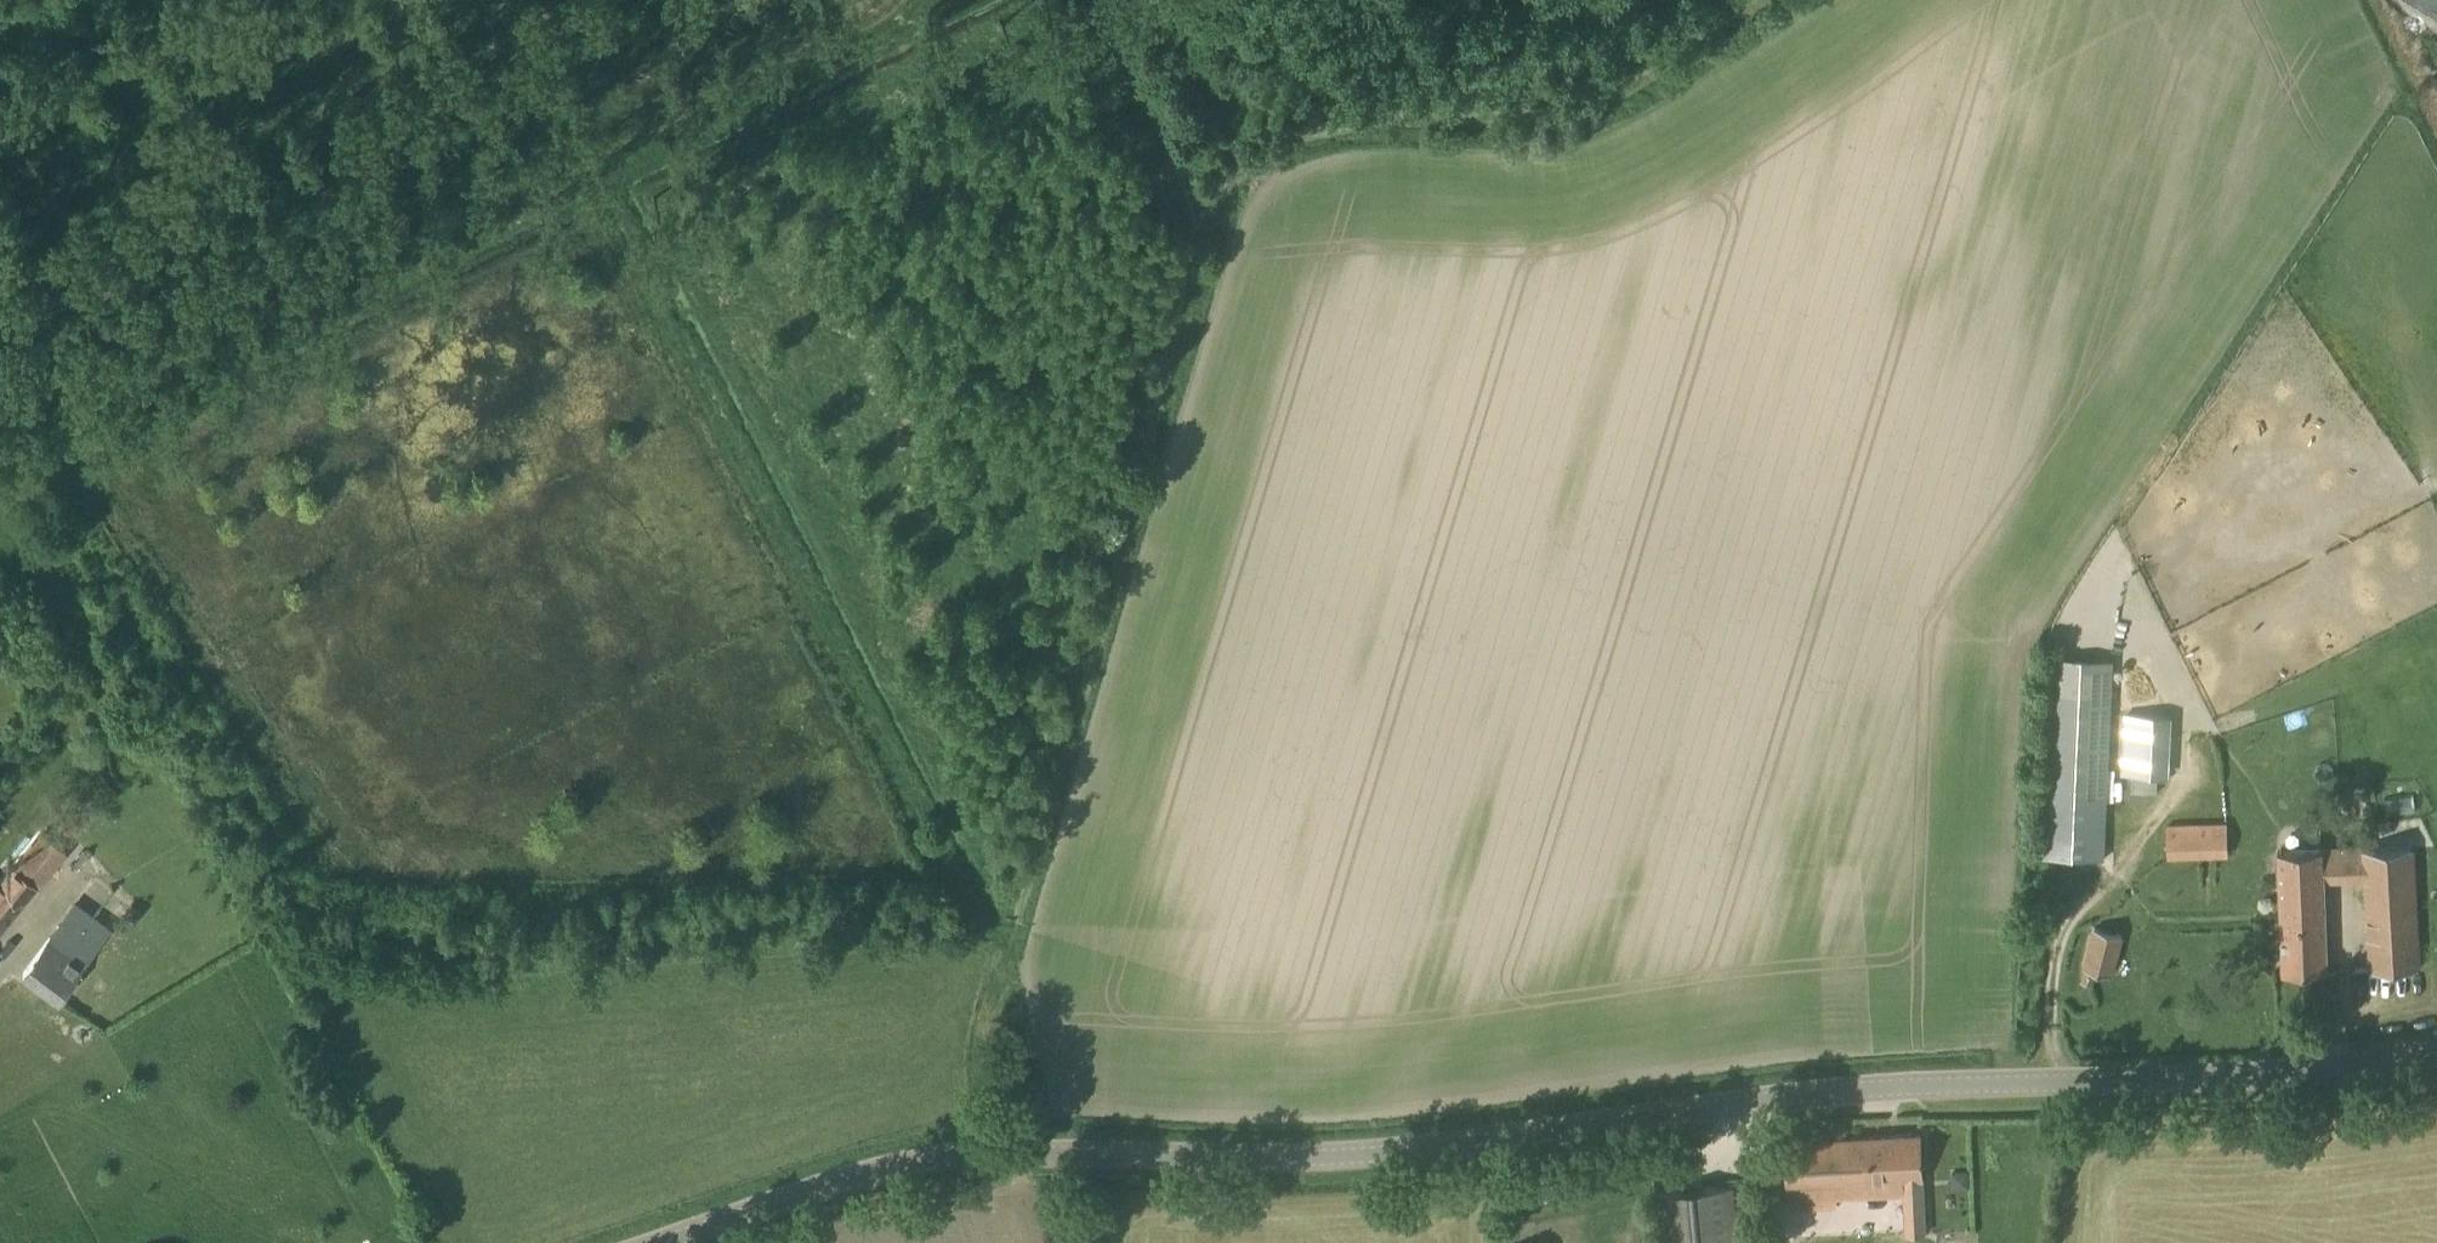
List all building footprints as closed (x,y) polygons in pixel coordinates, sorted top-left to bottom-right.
[(2103,858),(2112,660),(2053,658),(2045,855),(2103,858)] [(2157,792),(2158,776),(2168,777),(2172,718),(2124,715),(2120,774),(2132,775),(2132,791),(2157,792)] [(2227,822),(2211,823),(2166,825),(2167,858),(2228,855),(2227,822)] [(2418,968),(2412,845),(2364,847),(2366,873),(2370,942),(2355,943),(2356,970),(2418,968)] [(2323,850),(2278,851),(2283,973),(2327,971),(2323,850)] [(5,927),(38,887),(14,867),(0,884),(0,933),(5,927)] [(23,972),(58,998),(85,962),(85,961),(94,950),(60,925),(51,937),(51,936),(23,972)] [(2111,974),(2121,937),(2094,930),(2084,967),(2111,974)] [(1926,1235),(1921,1133),(1782,1141),(1785,1208),(1827,1206),(1826,1183),(1904,1180),(1907,1236),(1926,1235)] [(1735,1209),(1733,1185),(1654,1192),(1658,1242),(1738,1242),(1735,1209)]
